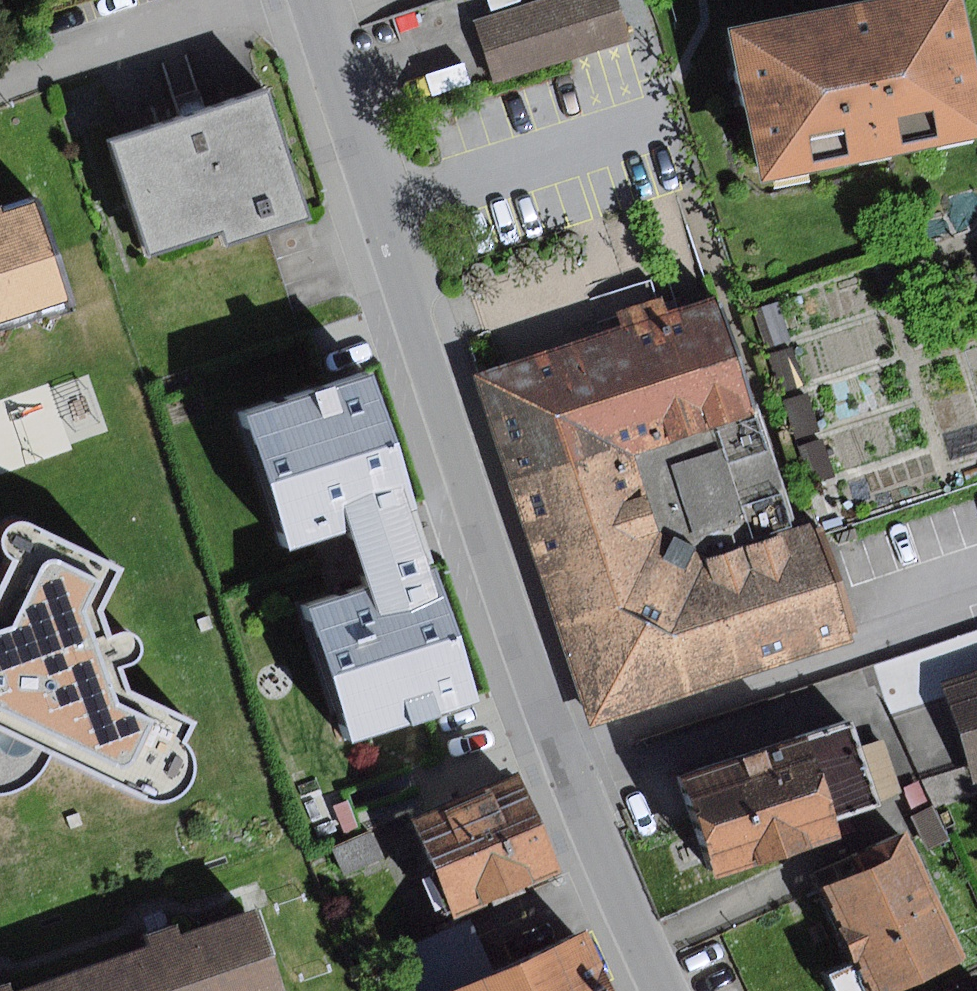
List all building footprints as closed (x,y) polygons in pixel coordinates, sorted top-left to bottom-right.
[(476,20),(496,84),(565,62),(635,40),(623,0),(541,0),(476,20)] [(735,29),(765,181),(976,140),(976,49),(967,0),(883,0),(856,5),(735,29)] [(308,216),(267,90),(192,114),(108,141),(145,254),(219,230),(223,243),(308,216)] [(28,192),(0,201),(0,320),(63,300),(28,192)] [(800,534),(721,296),(651,319),(476,377),(593,730),(859,642),(820,527),(800,534)] [(779,302),(753,310),(765,348),(791,340),(779,302)] [(793,347),(768,355),(781,393),(805,385),(793,347)] [(413,503),(369,369),(234,413),(278,547),(341,527),(360,585),(298,605),(343,742),(482,696),(440,568),(433,570),(411,504),(413,503)] [(808,394),(784,401),(796,440),(820,432),(808,394)] [(824,439),(799,447),(810,484),(836,476),(824,439)] [(837,485),(813,493),(823,525),(847,517),(837,485)] [(5,790),(23,778),(35,766),(43,750),(141,799),(150,800),(162,798),(170,794),(178,786),(183,777),(185,766),(185,757),(181,748),(174,740),(184,721),(119,690),(109,666),(125,661),(131,655),(133,647),(130,638),(124,632),(115,630),(100,635),(91,609),(111,567),(22,524),(13,521),(4,522),(0,526),(0,556),(6,560),(0,572),(0,791),(5,790)] [(945,688),(973,784),(976,783),(976,679),(945,688)] [(848,721),(678,774),(711,875),(840,834),(833,812),(873,800),(857,750),(848,721)] [(885,741),(857,750),(873,800),(901,791),(885,741)] [(524,776),(415,821),(456,918),(564,873),(524,776)] [(373,830),(332,848),(345,877),(386,860),(373,830)] [(823,891),(858,965),(834,976),(841,990),(902,990),(969,960),(909,831),(855,856),(863,873),(823,891)] [(259,909),(171,940),(84,971),(91,990),(288,990),(259,909)] [(498,985),(474,923),(401,950),(417,990),(485,990),(498,985)] [(599,941),(498,985),(485,990),(621,990),(599,941)] [(84,971),(27,990),(91,990),(84,971)]
